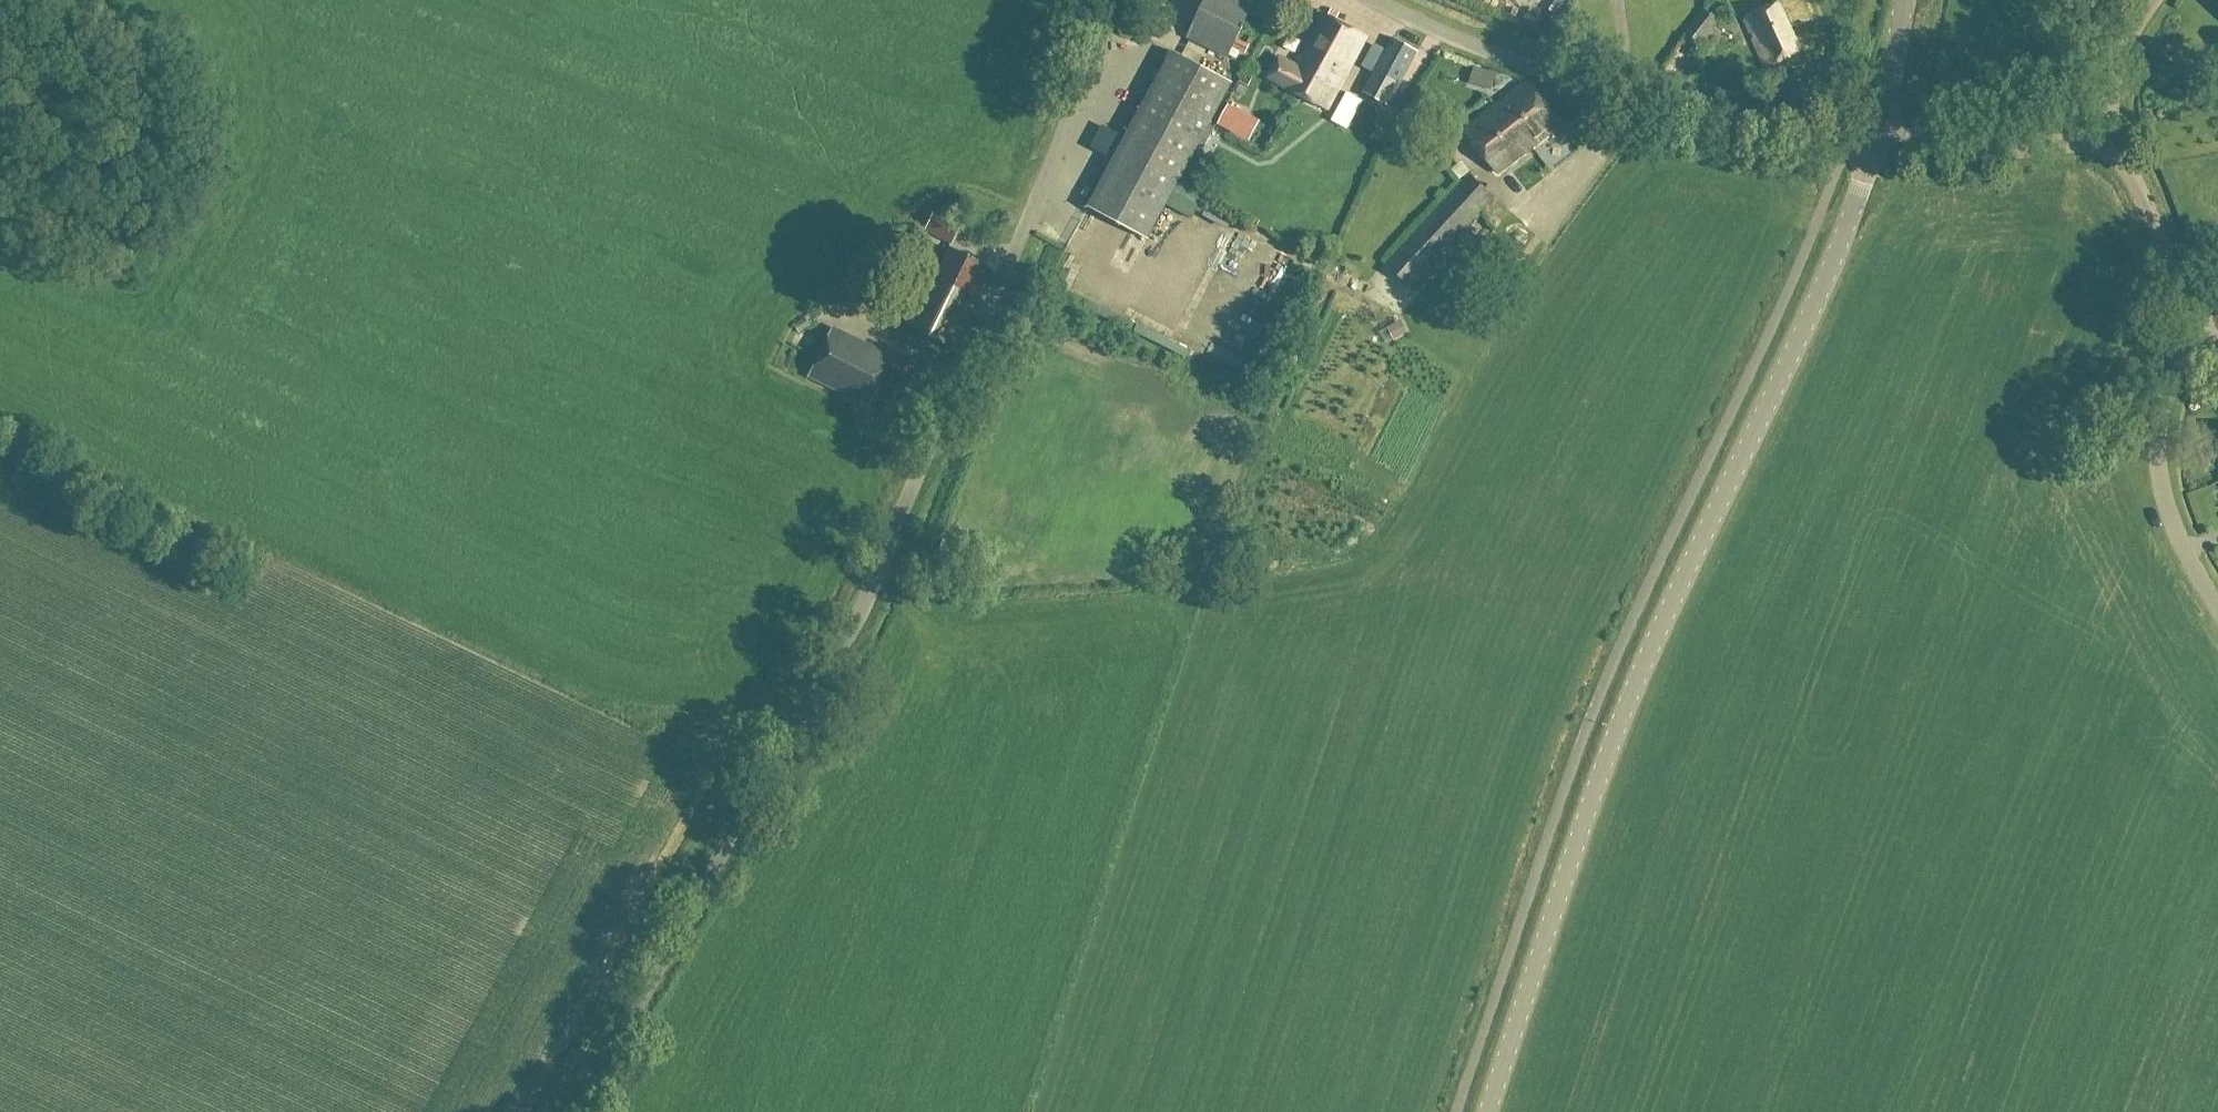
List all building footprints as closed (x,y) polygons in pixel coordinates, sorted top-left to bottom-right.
[(1252,8),(1237,0),(1206,0),(1187,38),(1227,58),(1252,8)] [(1767,69),(1801,54),(1779,3),(1744,19),(1764,64),(1765,64),(1767,69)] [(1703,10),(1685,33),(1702,46),(1719,21),(1703,10)] [(1338,53),(1351,28),(1325,14),(1296,66),(1279,57),(1268,77),(1290,89),(1298,94),(1311,69),(1321,74),(1327,64),(1321,60),(1328,47),(1338,53)] [(1321,74),(1311,69),(1298,94),(1327,109),(1366,36),(1351,28),(1338,53),(1328,47),(1321,60),(1327,64),(1321,74)] [(1417,51),(1393,38),(1364,92),(1387,105),(1417,51)] [(1215,128),(1209,124),(1232,83),(1173,52),(1089,208),(1147,239),(1166,205),(1192,219),(1205,195),(1179,181),(1200,142),(1206,145),(1215,128)] [(1493,109),(1528,152),(1560,127),(1527,83),(1493,109)] [(1334,120),(1351,129),(1367,101),(1350,92),(1334,120)] [(1228,107),(1218,127),(1235,136),(1245,116),(1228,107)] [(1528,152),(1493,109),(1463,132),(1496,176),(1528,152)] [(1410,288),(1494,198),(1469,174),(1385,264),(1410,288)] [(924,230),(951,243),(957,229),(931,216),(924,230)] [(952,349),(970,311),(976,298),(971,296),(985,268),(947,249),(932,279),(927,277),(904,325),(952,349)] [(891,359),(831,329),(807,376),(867,406),(891,359)]
